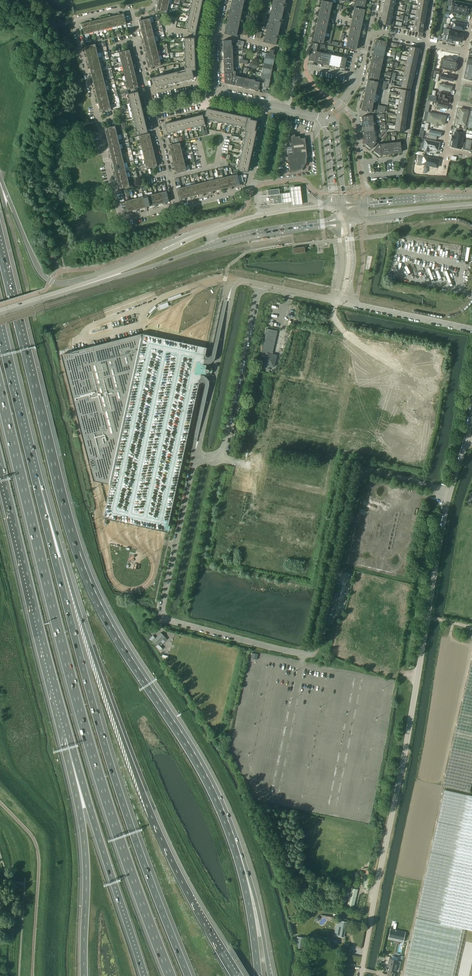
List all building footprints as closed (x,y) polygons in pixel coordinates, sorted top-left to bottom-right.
[(158,1),(158,0),(157,0),(156,0),(156,2),(158,2),(157,6),(168,8),(169,4),(158,1)] [(187,23),(186,22),(185,28),(188,28),(188,31),(196,33),(196,30),(195,29),(201,0),(192,0),(187,23)] [(271,10),(283,13),(286,0),(273,0),(271,10)] [(332,2),(322,0),(320,10),(330,13),(332,2)] [(231,2),(230,8),(228,18),(240,20),(243,4),(231,2)] [(453,4),(452,12),(467,16),(469,7),(453,4)] [(364,9),(355,7),(355,8),(352,17),(362,20),(364,9)] [(283,13),(271,10),(267,26),(280,29),(283,13)] [(124,13),(120,14),(119,12),(118,13),(118,15),(119,14),(122,25),(126,24),(124,13)] [(105,18),(101,19),(101,17),(99,17),(99,19),(100,19),(103,30),(108,29),(105,18)] [(228,18),(226,24),(224,34),(237,36),(240,20),(228,18)] [(318,21),(315,31),(325,33),(327,23),(318,21)] [(453,21),(452,28),(464,30),(465,24),(453,21)] [(86,22),(80,24),(80,26),(82,26),(84,34),(89,33),(86,22)] [(151,23),(140,25),(141,29),(139,29),(140,31),(142,31),(141,30),(152,27),(151,23)] [(280,29),(267,26),(264,42),(276,45),(280,29)] [(350,28),(348,38),(358,40),(360,30),(350,28)] [(315,31),(313,41),(323,43),(325,33),(315,31)] [(463,34),(449,31),(447,39),(461,42),(463,34)] [(185,70),(173,72),(154,77),(156,87),(194,78),(192,70),(196,70),(195,37),(184,38),(185,66),(185,69),(185,70)] [(348,38),(346,48),(356,50),(358,40),(348,38)] [(155,41),(145,44),(146,48),(144,48),(144,50),(146,50),(146,49),(157,46),(155,41)] [(310,61),(314,62),(316,52),(318,44),(312,42),(309,58),(310,60),(310,61)] [(96,48),(87,51),(86,51),(87,55),(85,55),(85,57),(87,57),(87,56),(98,53),(96,48)] [(274,50),(270,49),(269,53),(266,53),(265,58),(274,60),(275,55),(273,54),(274,50)] [(99,58),(89,60),(88,60),(89,64),(87,65),(87,67),(89,66),(89,65),(100,62),(99,58)] [(458,62),(442,58),(440,68),(456,71),(458,62)] [(160,60),(149,63),(151,69),(153,69),(152,67),(161,65),(160,60)] [(133,64),(122,66),(123,71),(134,68),(133,65),(135,64),(135,62),(133,63),(133,64)] [(101,67),(91,69),(90,70),(91,73),(89,74),(90,76),(92,75),(91,74),(102,72),(101,67)] [(236,72),(235,72),(235,71),(233,71),(232,71),(224,71),(224,82),(227,82),(226,83),(231,84),(233,84),(235,76),(235,75),(236,72)] [(103,76),(94,79),(92,79),(93,83),(91,83),(92,85),(94,85),(94,84),(104,81),(103,76)] [(368,80),(366,90),(375,92),(378,82),(368,80)] [(137,82),(127,85),(128,90),(138,87),(138,83),(139,83),(139,81),(137,81),(137,82)] [(453,86),(440,83),(438,90),(451,92),(453,86)] [(105,86),(96,88),(95,88),(96,92),(94,93),(94,95),(96,94),(96,93),(107,90),(105,86)] [(366,90),(363,100),(373,102),(375,92),(366,90)] [(429,94),(428,100),(430,101),(435,102),(436,96),(434,95),(435,91),(432,90),(431,95),(429,94)] [(148,132),(138,91),(128,94),(136,126),(135,127),(136,132),(139,131),(140,134),(148,132)] [(108,95),(98,97),(97,98),(98,101),(96,102),(96,104),(98,103),(98,102),(109,100),(108,95)] [(363,100),(361,110),(371,112),(373,102),(363,100)] [(110,104),(100,107),(99,107),(101,114),(103,113),(102,111),(111,109),(110,104)] [(251,118),(216,110),(206,108),(205,116),(208,117),(207,120),(212,121),(213,120),(245,127),(244,131),(246,132),(238,169),(248,171),(257,130),(255,130),(257,120),(250,119),(251,118)] [(466,125),(469,111),(460,109),(457,123),(466,125)] [(447,116),(429,112),(427,122),(444,126),(447,116)] [(165,123),(165,124),(165,125),(167,133),(205,124),(203,114),(165,123)] [(116,130),(107,133),(105,133),(106,137),(104,137),(105,139),(107,139),(107,138),(117,135),(116,130)] [(465,134),(455,132),(452,146),(462,148),(465,134)] [(305,138),(300,138),(300,136),(295,136),(295,134),(290,135),(292,154),(288,154),(290,172),(296,172),(296,171),(299,170),(302,169),(304,167),(306,164),(307,161),(307,158),(305,138)] [(467,135),(464,149),(471,150),(471,145),(471,136),(467,135)] [(440,143),(425,140),(423,148),(438,151),(440,143)] [(153,147),(142,150),(143,154),(154,152),(153,148),(155,148),(155,146),(153,146),(153,147)] [(121,149),(111,151),(110,152),(111,155),(109,156),(109,158),(111,157),(111,156),(122,154),(121,149)] [(440,160),(423,156),(421,164),(438,168),(440,160)] [(183,157),(172,159),(173,163),(171,163),(172,165),(174,165),(173,164),(184,161),(183,157)] [(126,172),(126,170),(125,168),(114,170),(115,174),(113,174),(114,176),(116,176),(116,175),(126,172)] [(237,174),(232,175),(235,186),(242,184),(241,182),(239,183),(237,174)] [(218,178),(214,180),(216,190),(220,189),(221,191),(223,191),(222,189),(221,189),(218,178)] [(200,183),(195,184),(198,195),(201,194),(202,196),(204,195),(203,193),(202,194),(200,183)] [(300,186),(289,187),(290,192),(281,193),(282,203),(291,202),(292,206),(303,205),(300,186)] [(181,187),(176,189),(179,199),(183,198),(183,200),(185,200),(185,198),(184,198),(181,187)] [(279,189),(267,190),(268,193),(268,195),(269,195),(270,199),(273,199),(274,204),(282,203),(281,193),(280,194),(279,191),(279,189)] [(152,194),(148,195),(150,206),(154,205),(154,207),(156,207),(156,205),(155,205),(152,194)] [(134,199),(129,200),(132,211),(135,210),(136,212),(138,211),(137,209),(136,210),(134,199)] [(277,331),(267,328),(261,354),(266,355),(264,365),(274,367),(276,355),(272,354),(277,331)] [(183,455),(199,384),(200,380),(201,374),(203,374),(206,375),(207,375),(208,375),(209,375),(210,374),(211,374),(211,373),(212,372),(212,371),(212,370),(212,369),(212,368),(211,367),(210,366),(209,365),(208,365),(207,365),(206,365),(205,364),(203,364),(204,359),(205,354),(207,347),(204,347),(200,346),(197,345),(192,344),(188,343),(183,342),(178,341),(175,340),(171,340),(168,339),(164,338),(161,337),(157,336),(153,336),(150,335),(146,334),(142,333),(74,351),(65,353),(61,354),(94,480),(98,481),(107,483),(110,484),(103,518),(106,518),(109,519),(113,520),(116,521),(120,521),(124,522),(128,523),(131,524),(134,524),(134,525),(137,525),(142,526),(147,527),(151,528),(156,529),(160,530),(163,531),(169,532),(170,525),(168,525),(183,455)] [(157,645),(165,637),(161,633),(155,638),(152,635),(149,638),(157,645)] [(471,784),(471,658),(443,788),(470,794),(471,784)] [(465,928),(471,930),(471,796),(469,796),(444,790),(403,975),(454,975),(465,928)] [(357,889),(352,888),(347,907),(353,908),(357,889)] [(342,926),(337,925),(335,934),(340,935),(343,936),(346,923),(342,922),(342,926)] [(398,960),(389,958),(386,970),(388,971),(387,975),(392,975),(396,975),(397,972),(395,972),(398,960)]
